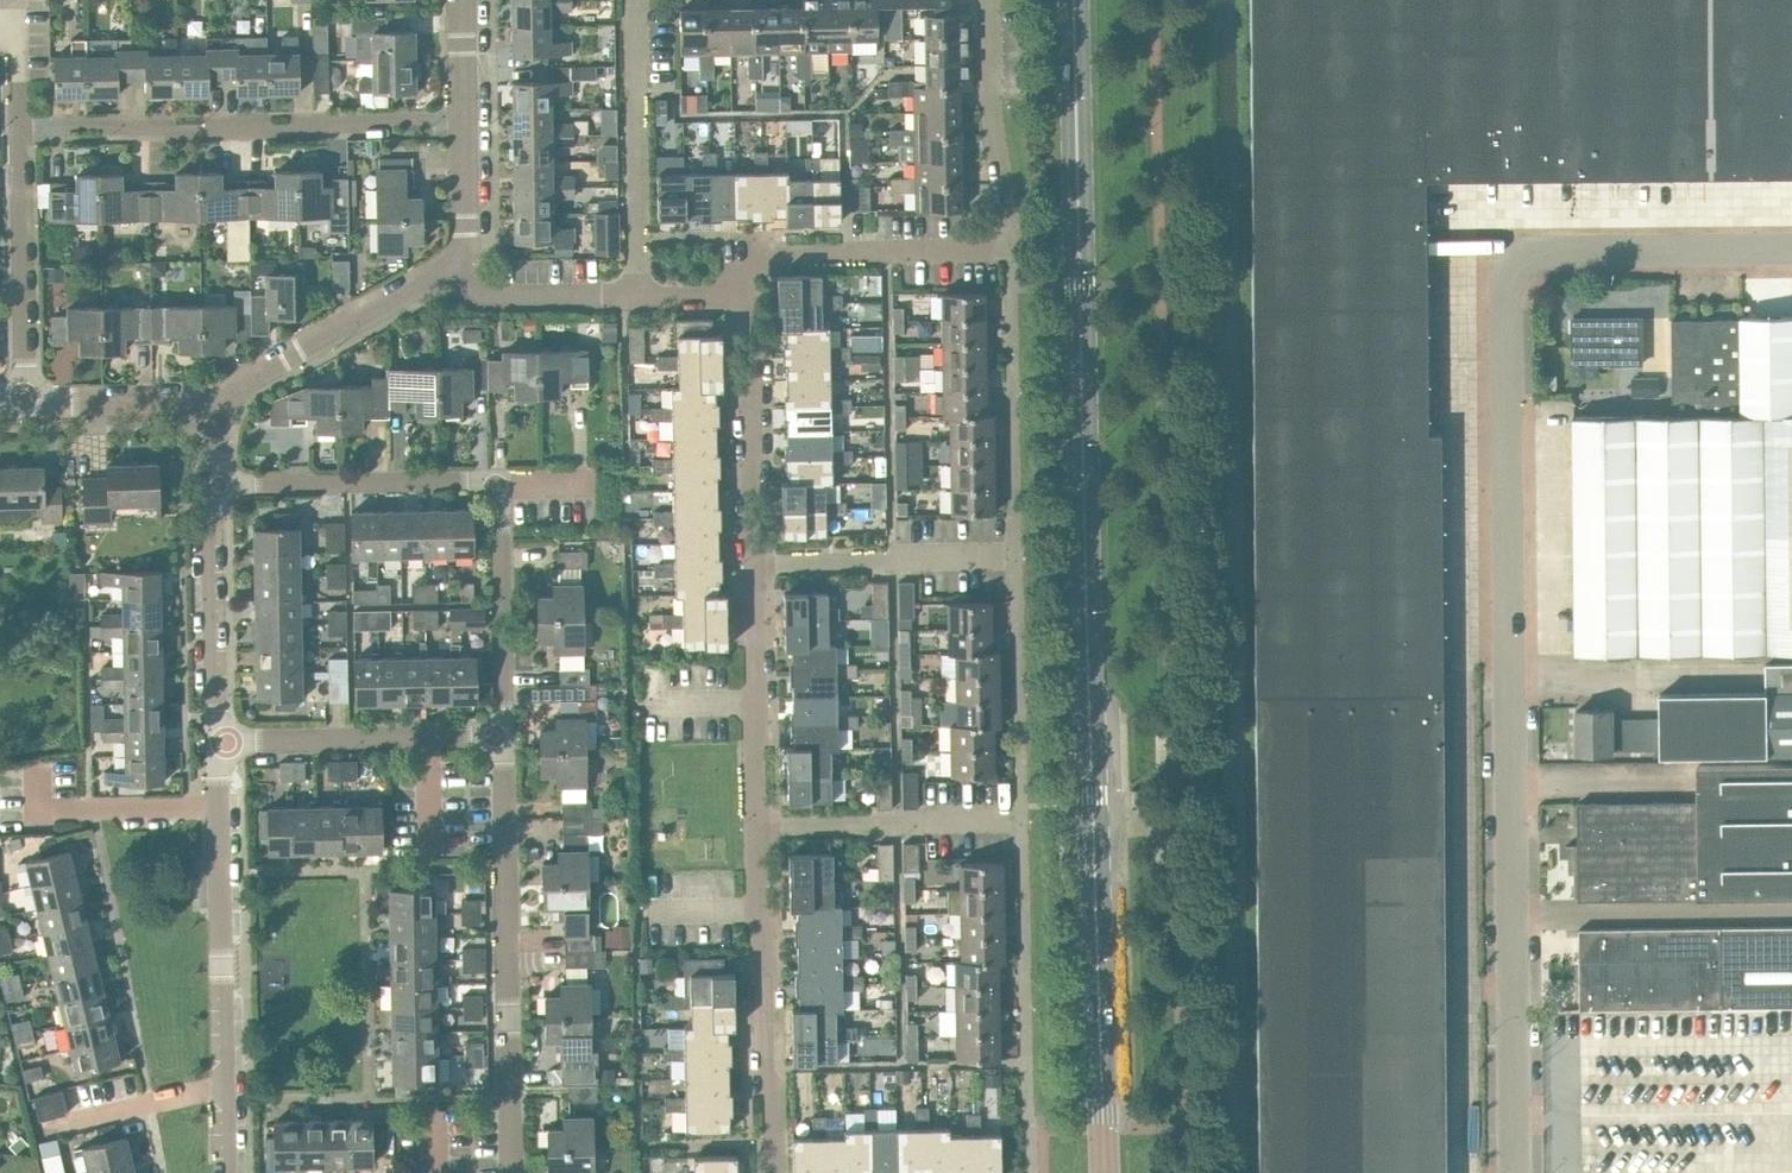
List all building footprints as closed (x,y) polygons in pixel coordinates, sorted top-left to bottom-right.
[(366,14),(382,14),(382,0),(366,0),(366,14)] [(512,27),(550,26),(550,11),(572,11),(571,0),(541,0),(512,1),(512,27)] [(796,54),(797,66),(811,66),(811,53),(828,52),(827,0),(803,0),(803,7),(804,53),(804,54),(796,54)] [(828,52),(852,52),(851,0),(827,0),(828,52)] [(852,52),(852,40),(878,40),(877,6),(909,6),(909,0),(851,0),(852,52)] [(924,40),(970,39),(970,13),(951,13),(950,0),(909,0),(909,6),(923,5),(924,40)] [(1255,740),(1442,738),(1440,434),(1427,434),(1425,179),(1791,176),(1791,0),(1250,0),(1255,740)] [(755,54),(748,55),(748,67),(763,67),(763,55),(779,54),(778,7),(754,8),(755,54)] [(802,7),(778,7),(779,53),(796,53),(804,53),(803,7),(802,7)] [(902,7),(884,8),(884,19),(902,19),(902,7)] [(707,54),(699,54),(700,67),(714,66),(714,55),(714,54),(731,54),(731,45),(730,8),(706,9),(706,44),(707,54)] [(754,8),(730,8),(731,45),(731,54),(748,54),(755,54),(754,8)] [(680,9),(681,55),(699,54),(707,54),(706,9),(680,9)] [(356,61),(373,61),(415,61),(415,31),(388,32),(387,16),(350,16),(351,32),(356,32),(356,61)] [(328,18),(313,18),(314,34),(328,34),(328,18)] [(512,54),(572,52),(572,41),(550,41),(550,26),(512,27),(512,54)] [(267,80),(268,93),(297,92),(298,35),(283,36),(283,51),(267,51),(267,80)] [(222,37),(222,77),(237,77),(237,93),(268,93),(267,80),(267,51),(239,52),(238,46),(237,46),(237,36),(222,37)] [(131,38),(132,78),(147,78),(147,95),(177,94),(177,80),(177,53),(176,53),(176,37),(162,38),(162,53),(148,53),(148,48),(147,48),(146,38),(131,38)] [(177,80),(177,94),(208,94),(208,77),(222,77),(222,37),(207,38),(207,47),(205,47),(206,52),(177,53),(177,80)] [(115,54),(87,54),(87,80),(87,96),(117,95),(117,78),(132,78),(131,38),(115,39),(116,48),(115,48),(115,54)] [(56,96),(87,96),(87,80),(87,54),(86,39),(71,40),(71,54),(56,55),(56,96)] [(970,39),(924,40),(924,64),(971,62),(970,39)] [(313,92),(329,92),(329,87),(328,66),(328,54),(313,54),(313,92)] [(894,55),(885,55),(885,65),(894,65),(894,55)] [(373,61),(373,76),(368,76),(359,81),(359,91),(415,90),(415,76),(421,76),(421,63),(415,63),(415,61),(373,61)] [(925,80),(901,80),(901,96),(913,95),(913,88),(959,87),(972,87),(972,80),(971,63),(971,62),(924,64),(925,80)] [(337,66),(328,66),(329,87),(337,87),(341,83),(340,70),(337,66)] [(715,79),(714,66),(700,67),(700,78),(715,79)] [(811,66),(797,66),(797,77),(804,77),(811,77),(811,66)] [(763,78),(763,67),(748,67),(748,78),(763,78)] [(889,96),(901,96),(901,80),(888,81),(889,87),(889,96)] [(546,82),(513,82),(513,108),(551,107),(551,93),(573,92),(573,81),(546,82)] [(889,87),(879,87),(879,98),(889,98),(889,96),(889,87)] [(913,95),(913,112),(959,111),(959,87),(913,88),(913,95)] [(780,91),(756,91),(756,110),(780,110),(780,96),(780,91)] [(707,93),(682,93),(682,111),(708,111),(707,93)] [(790,95),(780,96),(780,110),(790,109),(790,95)] [(656,99),(656,113),(666,113),(666,99),(656,99)] [(551,107),(513,108),(513,110),(513,136),(556,135),(574,135),(573,123),(551,124),(551,109),(551,107)] [(913,129),(902,129),(902,144),(913,144),(913,137),(960,136),(959,111),(913,112),(913,129)] [(799,119),(786,120),(786,132),(799,132),(799,119)] [(862,122),(850,122),(850,137),(862,137),(862,122)] [(890,144),(902,144),(902,129),(890,129),(890,144)] [(556,135),(513,136),(514,160),(552,160),(552,145),(574,145),(574,135),(556,135)] [(898,144),(898,161),(914,161),(960,160),(960,136),(913,137),(913,144),(902,144),(898,144)] [(868,138),(850,138),(850,162),(868,162),(868,138)] [(755,172),(736,172),(736,216),(751,216),(762,216),(762,151),(754,151),(755,172)] [(768,151),(762,151),(762,216),(773,215),(786,215),(786,199),(788,199),(788,178),(788,171),(768,172),(768,151)] [(704,173),(684,173),(685,217),(700,217),(710,217),(710,179),(710,173),(710,152),(703,152),(704,173)] [(716,152),(710,152),(710,173),(710,179),(710,217),(722,216),(736,216),(736,172),(717,173),(716,152)] [(786,215),(786,216),(787,222),(814,222),(812,157),(806,157),(806,178),(788,178),(788,199),(786,199),(786,215)] [(812,157),(814,222),(840,221),(840,198),(839,177),(820,178),(819,157),(812,157)] [(552,160),(514,160),(514,162),(514,187),(574,186),(574,177),(552,177),(552,161),(552,160)] [(914,177),(903,177),(903,192),(914,192),(914,185),(961,184),(960,160),(914,161),(914,177)] [(378,168),(377,168),(377,170),(377,186),(378,219),(394,219),(422,219),(422,196),(406,197),(406,186),(407,186),(414,185),(413,169),(412,169),(406,169),(406,167),(378,168)] [(264,180),(248,180),(249,209),(249,211),(249,216),(299,216),(299,197),(298,171),(276,171),(276,184),(264,184),(264,180)] [(320,171),(298,171),(299,197),(299,216),(328,215),(328,216),(328,224),(329,231),(334,230),(349,230),(349,220),(349,206),(349,204),(349,178),(332,178),(332,186),(321,186),(320,171)] [(221,172),(199,173),(199,217),(249,216),(249,211),(249,209),(248,180),(233,180),(233,184),(222,185),(221,172)] [(165,181),(149,181),(149,190),(149,217),(165,217),(199,217),(199,173),(176,173),(176,187),(165,187),(165,181)] [(657,174),(658,218),(685,217),(684,173),(657,174)] [(50,183),(37,183),(37,203),(37,207),(38,207),(50,207),(50,219),(100,218),(100,206),(99,174),(77,175),(77,191),(67,192),(66,183),(50,183)] [(121,174),(99,174),(100,206),(100,218),(134,218),(149,217),(149,190),(149,181),(133,181),(133,189),(122,189),(121,174)] [(891,193),(903,192),(903,177),(891,178),(891,193)] [(915,192),(915,210),(962,209),(961,184),(914,185),(914,192),(915,192)] [(574,186),(514,187),(514,188),(514,214),(553,213),(552,198),(575,198),(574,186)] [(850,186),(850,210),(870,210),(869,186),(850,186)] [(617,200),(599,200),(599,212),(617,212),(617,200)] [(595,212),(595,253),(617,253),(617,212),(599,212),(595,212)] [(514,241),(575,240),(575,228),(553,229),(553,213),(514,214),(514,241)] [(422,241),(422,219),(378,219),(378,253),(406,253),(407,241),(422,241)] [(97,244),(84,243),(84,260),(97,260),(97,244)] [(316,245),(302,245),(302,257),(316,257),(316,245)] [(236,247),(227,247),(227,260),(236,260),(249,260),(249,247),(236,247)] [(266,295),(251,295),(251,313),(251,333),(252,333),(267,333),(267,316),(302,316),(301,274),(277,274),(276,261),(251,262),(251,275),(266,274),(266,295)] [(333,290),(349,289),(348,261),(333,261),(333,290)] [(165,262),(151,262),(152,275),(165,274),(165,262)] [(65,267),(43,268),(43,282),(65,281),(65,267)] [(801,275),(777,275),(778,301),(822,301),(842,301),(842,295),(822,295),(822,275),(801,275)] [(952,293),(941,293),(941,296),(941,317),(985,316),(985,293),(952,293)] [(101,308),(102,352),(123,351),(123,340),(135,339),(135,343),(150,343),(149,307),(149,300),(135,300),(135,307),(101,308)] [(822,301),(778,301),(779,329),(785,329),(823,329),(823,326),(823,308),(842,307),(842,301),(822,301)] [(167,314),(150,314),(150,341),(150,343),(168,343),(168,335),(170,335),(178,335),(179,349),(201,349),(201,332),(200,306),(167,307),(167,314)] [(234,306),(200,306),(201,332),(201,349),(223,349),(222,334),(235,334),(235,342),(251,342),(251,333),(251,313),(235,313),(234,306)] [(904,307),(893,307),(893,318),(904,318),(904,307)] [(79,352),(102,352),(101,308),(68,308),(68,316),(51,316),(52,344),(68,344),(68,337),(79,337),(79,352)] [(985,316),(941,317),(941,319),(941,343),(986,342),(985,320),(985,318),(985,316)] [(678,355),(658,356),(658,362),(678,362),(722,361),(722,334),(714,335),(714,317),(674,318),(674,335),(678,335),(678,355)] [(1576,654),(1791,652),(1791,317),(1741,317),(1741,320),(1672,321),(1673,416),(1574,417),(1576,654)] [(523,318),(524,330),(536,329),(535,318),(523,318)] [(904,318),(893,318),(893,320),(893,332),(904,332),(904,320),(904,318)] [(1597,365),(1643,364),(1642,318),(1573,319),(1573,355),(1597,355),(1597,365)] [(616,322),(602,322),(602,342),(616,342),(616,322)] [(786,342),(783,342),(784,353),(786,353),(830,352),(850,352),(850,350),(850,346),(830,346),(830,345),(830,329),(830,326),(823,326),(823,329),(785,329),(786,342)] [(481,328),(462,328),(462,341),(481,340),(481,328)] [(882,335),(865,335),(865,350),(882,350),(882,335)] [(986,342),(941,343),(942,367),(986,367),(986,342)] [(571,350),(537,351),(538,395),(560,395),(560,379),(571,379),(588,378),(587,349),(571,350)] [(1203,350),(1194,350),(1194,359),(1204,359),(1203,350)] [(503,358),(488,359),(488,360),(488,388),(488,389),(506,389),(506,384),(515,384),(516,395),(538,395),(537,351),(503,351),(503,358)] [(786,353),(784,353),(784,364),(786,364),(787,380),(831,379),(830,359),(850,359),(850,352),(830,352),(786,353)] [(880,354),(855,354),(855,361),(861,361),(861,370),(880,370),(880,361),(879,361),(880,354)] [(905,355),(894,356),(895,381),(905,381),(905,368),(905,355)] [(919,355),(905,355),(905,368),(905,381),(919,380),(919,368),(919,355)] [(472,368),(438,368),(439,412),(461,412),(462,397),(472,396),(472,388),(487,388),(488,388),(488,360),(487,360),(473,360),(472,368)] [(658,362),(648,362),(648,369),(658,369),(678,369),(678,386),(678,388),(716,388),(718,388),(722,388),(722,361),(678,362),(658,362)] [(986,367),(942,367),(942,391),(986,391),(986,367)] [(388,411),(390,411),(406,410),(406,401),(417,401),(417,413),(419,413),(419,419),(436,419),(436,412),(439,412),(438,368),(388,369),(388,377),(388,411)] [(1660,376),(1631,376),(1631,396),(1660,396),(1660,376)] [(339,386),(340,430),(363,430),(362,417),(390,417),(390,411),(388,411),(388,377),(374,377),(374,385),(339,386)] [(787,395),(784,395),(784,407),(787,407),(831,406),(852,405),(852,399),(831,399),(831,379),(787,380),(787,395)] [(318,430),(340,430),(339,386),(307,386),(272,402),(273,423),(307,423),(307,416),(317,415),(318,430)] [(672,407),(652,407),(652,413),(716,412),(716,411),(716,401),(716,388),(678,388),(678,386),(671,387),(672,407)] [(986,391),(942,391),(942,415),(949,415),(950,415),(962,415),(968,414),(987,414),(986,391)] [(906,404),(894,404),(894,417),(906,417),(906,404)] [(787,407),(784,407),(785,417),(787,417),(788,432),(832,431),(831,412),(852,412),(852,405),(831,406),(787,407)] [(716,412),(652,413),(652,414),(652,420),(672,420),(673,439),(717,438),(717,423),(716,412)] [(950,415),(949,415),(949,417),(949,440),(994,439),(994,415),(994,414),(987,414),(968,414),(962,415),(950,415)] [(895,430),(896,430),(906,429),(906,417),(894,417),(895,430)] [(788,446),(785,446),(785,457),(788,457),(832,456),(853,456),(853,450),(832,451),(832,434),(832,432),(832,431),(788,432),(788,433),(788,435),(788,446)] [(673,458),(653,459),(653,465),(653,466),(673,465),(717,465),(720,465),(720,453),(717,453),(717,442),(717,439),(717,438),(673,439),(673,441),(673,458)] [(907,439),(895,439),(895,453),(896,466),(907,465),(907,439)] [(994,439),(949,440),(950,462),(994,462),(994,439)] [(886,455),(875,455),(875,478),(886,478),(886,474),(886,455)] [(788,457),(785,457),(786,469),(788,469),(789,482),(833,482),(832,464),(853,463),(853,456),(832,456),(788,457)] [(111,504),(160,502),(158,462),(108,464),(108,479),(84,479),(86,522),(112,521),(111,504)] [(994,462),(950,462),(950,464),(950,488),(995,488),(994,467),(994,464),(994,462)] [(673,465),(653,466),(653,472),(673,472),(674,490),(718,490),(718,475),(720,475),(720,465),(717,465),(673,465)] [(896,466),(896,488),(907,488),(907,470),(907,465),(896,466)] [(2,523),(10,524),(14,523),(21,520),(28,516),(28,504),(42,503),(43,522),(61,521),(60,486),(43,486),(42,466),(0,467),(0,522),(2,523)] [(789,482),(782,482),(782,509),(826,508),(826,501),(826,484),(826,483),(833,483),(833,482),(789,482)] [(885,482),(870,482),(871,508),(885,507),(885,482)] [(995,488),(950,488),(950,513),(995,513),(995,488)] [(674,511),(654,511),(654,518),(718,518),(722,518),(721,505),(718,506),(718,490),(674,490),(674,511)] [(836,502),(826,501),(826,508),(826,515),(837,514),(836,502)] [(840,502),(836,502),(837,514),(847,515),(847,508),(847,502),(840,502)] [(897,515),(908,515),(908,502),(897,502),(897,515)] [(826,508),(782,509),(783,535),(805,536),(826,535),(827,535),(847,535),(847,515),(837,514),(826,515),(826,508)] [(472,509),(448,510),(449,555),(449,556),(449,560),(456,559),(456,556),(456,554),(473,554),(472,509)] [(400,511),(401,555),(401,557),(401,561),(408,561),(408,555),(425,555),(424,510),(400,511)] [(447,510),(424,510),(425,555),(425,560),(432,560),(432,556),(432,555),(448,555),(449,555),(448,510),(447,510)] [(376,511),(352,512),(353,556),(376,556),(378,556),(377,511),(376,511)] [(399,511),(377,511),(378,556),(378,557),(378,561),(385,561),(384,557),(384,556),(401,555),(400,511),(399,511)] [(255,528),(255,554),(301,553),(301,552),(305,552),(305,545),(300,545),(299,512),(274,513),(274,528),(255,528)] [(718,518),(654,518),(654,525),(674,524),(675,543),(719,542),(718,528),(722,528),(722,518),(718,518)] [(326,552),(345,552),(345,523),(326,523),(326,552)] [(66,546),(66,530),(53,531),(53,547),(66,546)] [(655,563),(655,569),(675,568),(719,568),(722,568),(722,556),(719,556),(719,542),(675,543),(675,562),(655,563)] [(554,596),(538,596),(539,617),(539,618),(584,617),(584,616),(583,582),(581,582),(580,568),(587,568),(587,551),(558,551),(558,568),(559,584),(554,584),(554,596)] [(255,554),(255,577),(301,576),(305,576),(306,569),(301,569),(301,553),(255,554)] [(655,569),(655,576),(675,576),(676,594),(683,593),(720,592),(719,578),(722,578),(722,568),(719,568),(675,568),(655,569)] [(121,572),(97,572),(97,584),(121,584),(121,598),(160,597),(160,571),(121,572)] [(84,572),(69,573),(69,597),(78,597),(86,596),(84,572)] [(255,577),(256,601),(302,600),(306,600),(306,593),(302,593),(301,576),(255,577)] [(327,576),(327,588),(347,588),(346,576),(327,576)] [(899,581),(899,630),(900,641),(899,641),(899,653),(910,653),(910,640),(910,641),(910,630),(912,630),(912,618),(914,618),(914,604),(914,581),(899,581)] [(873,604),(861,604),(861,617),(874,616),(874,609),(889,609),(888,582),(873,582),(873,604)] [(413,584),(413,602),(413,603),(425,603),(425,583),(413,584)] [(425,583),(425,603),(439,602),(438,583),(425,583)] [(461,583),(462,602),(474,602),(474,583),(461,583)] [(354,603),(355,603),(359,604),(377,604),(377,584),(376,584),(376,589),(365,589),(365,590),(354,590),(354,603)] [(377,584),(377,604),(391,603),(390,584),(377,584)] [(683,613),(663,614),(663,620),(683,620),(727,619),(727,592),(720,592),(683,593),(683,596),(683,613)] [(828,592),(784,593),(784,620),(828,619),(839,619),(839,605),(828,605),(828,592)] [(121,613),(100,613),(100,625),(121,625),(129,625),(135,625),(136,625),(161,624),(160,601),(160,599),(160,597),(121,598),(121,600),(121,601),(121,613)] [(256,601),(256,624),(302,624),(302,623),(306,623),(306,616),(302,616),(302,600),(256,601)] [(991,602),(946,603),(947,628),(973,628),(978,627),(992,627),(991,602)] [(71,607),(70,623),(85,623),(85,619),(85,618),(85,607),(71,607)] [(484,627),(484,626),(484,608),(450,609),(451,628),(484,627)] [(414,609),(414,628),(425,628),(425,609),(414,609)] [(425,609),(425,628),(439,628),(439,609),(425,609)] [(874,609),(874,616),(874,619),(889,619),(889,609),(874,609)] [(328,611),(328,623),(347,623),(347,610),(328,611)] [(354,630),(366,630),(378,630),(377,611),(354,611),(354,630)] [(377,611),(378,630),(391,629),(391,611),(382,611),(377,611)] [(584,617),(539,618),(539,641),(555,640),(555,652),(559,652),(560,667),(585,667),(585,651),(584,617)] [(683,620),(663,620),(663,627),(683,627),(684,647),(728,646),(727,619),(683,620)] [(828,619),(784,620),(785,646),(789,646),(792,646),(829,645),(836,645),(836,643),(829,643),(828,619)] [(328,623),(329,636),(348,635),(347,623),(328,623)] [(121,625),(100,625),(101,637),(122,636),(122,650),(161,649),(161,629),(161,627),(161,624),(136,625),(135,625),(129,625),(121,625)] [(256,624),(257,648),(303,648),(303,647),(307,647),(307,640),(303,640),(302,624),(256,624)] [(973,628),(947,628),(947,629),(947,654),(954,654),(954,653),(970,653),(992,652),(992,651),(992,630),(992,628),(992,627),(978,627),(973,628)] [(420,656),(404,656),(405,702),(427,702),(426,656),(426,643),(420,643),(420,651),(420,656)] [(460,643),(451,643),(451,651),(452,701),(476,701),(476,693),(476,682),(476,655),(474,655),(467,655),(460,655),(460,643)] [(792,659),(790,659),(790,672),(792,671),(816,671),(836,671),(837,677),(847,677),(846,663),(836,663),(836,645),(829,645),(792,646),(792,648),(792,659)] [(257,648),(257,671),(303,671),(307,671),(307,665),(303,664),(303,648),(257,648)] [(122,665),(101,666),(101,678),(122,677),(162,677),(161,651),(161,649),(122,650),(122,652),(122,665)] [(970,653),(954,653),(954,654),(954,676),(999,675),(999,650),(992,651),(992,652),(970,653)] [(396,656),(378,657),(379,674),(379,702),(403,702),(405,702),(404,656),(403,651),(402,651),(396,652),(396,656)] [(428,656),(426,656),(427,702),(451,701),(452,701),(451,651),(450,651),(444,651),(444,656),(428,656)] [(354,657),(356,703),(379,702),(378,657),(378,652),(373,652),(373,657),(354,657)] [(899,666),(900,666),(911,666),(910,653),(899,653),(899,666)] [(329,658),(329,671),(348,671),(347,658),(329,658)] [(846,663),(847,677),(857,677),(857,663),(846,663)] [(1791,756),(1791,663),(1766,664),(1766,693),(1660,694),(1660,719),(1613,719),(1613,710),(1577,711),(1577,753),(1613,753),(1613,750),(1660,749),(1661,758),(1791,756)] [(585,667),(560,667),(560,668),(560,684),(589,684),(589,683),(589,667),(585,667)] [(296,708),(296,697),(304,697),(304,695),(308,695),(308,688),(303,688),(303,671),(257,671),(257,696),(276,696),(276,708),(296,708)] [(348,701),(348,682),(348,671),(329,671),(310,671),(314,677),(329,677),(330,702),(348,701)] [(792,671),(790,672),(790,682),(793,682),(793,697),(837,696),(837,677),(836,671),(816,671),(792,671)] [(999,675),(954,676),(955,700),(981,700),(1000,700),(999,675)] [(122,677),(101,678),(101,689),(123,689),(123,703),(128,703),(139,703),(162,702),(162,677),(122,677)] [(541,729),(541,751),(587,750),(586,716),(597,716),(597,699),(590,699),(589,684),(560,684),(561,701),(561,717),(556,717),(556,729),(541,729)] [(900,689),(900,701),(911,701),(911,689),(900,689)] [(793,711),(790,711),(791,723),(793,723),(819,722),(837,722),(837,729),(848,729),(847,715),(837,715),(837,696),(793,697),(793,711)] [(955,724),(949,724),(949,725),(950,725),(955,725),(993,724),(993,726),(1000,726),(1000,700),(981,700),(955,700),(955,724)] [(912,701),(900,701),(900,715),(901,715),(901,724),(912,725),(912,711),(912,701)] [(102,703),(90,703),(90,730),(102,730),(162,729),(162,706),(162,703),(162,702),(139,703),(128,703),(123,703),(123,704),(123,717),(102,718),(102,703)] [(248,707),(245,711),(245,715),(248,718),(253,717),(255,714),(255,710),(252,707),(248,707)] [(847,715),(848,729),(858,729),(858,715),(847,715)] [(793,723),(791,723),(791,733),(793,733),(794,747),(838,746),(837,729),(837,722),(819,722),(793,723)] [(955,725),(950,725),(950,749),(994,749),(993,726),(993,724),(955,725)] [(123,741),(124,756),(163,755),(162,729),(102,730),(102,741),(123,741)] [(624,735),(609,735),(609,747),(624,747),(624,735)] [(901,738),(901,750),(913,750),(912,737),(901,738)] [(1442,738),(1255,740),(1258,1172),(1446,1172),(1442,738)] [(794,747),(787,747),(787,748),(787,774),(794,774),(831,773),(831,770),(831,749),(838,749),(838,748),(838,746),(794,747)] [(994,749),(950,749),(951,775),(994,774),(994,749)] [(557,785),(563,785),(563,801),(563,817),(602,816),(603,817),(606,817),(606,806),(592,806),(592,801),(587,800),(587,750),(541,751),(541,774),(557,774),(557,785)] [(902,763),(913,763),(913,750),(901,750),(902,763)] [(163,781),(163,755),(124,756),(124,770),(105,771),(105,782),(120,782),(119,792),(144,791),(144,781),(163,781)] [(328,780),(340,780),(340,761),(328,761),(328,780)] [(340,761),(340,780),(357,780),(357,761),(340,761)] [(281,781),(293,781),(292,762),(280,762),(281,781)] [(292,762),(293,781),(305,781),(305,762),(292,762)] [(1699,899),(1791,898),(1791,764),(1698,766),(1698,801),(1578,803),(1579,900),(1699,899)] [(877,772),(877,801),(877,809),(892,809),(892,772),(877,772)] [(918,809),(918,806),(918,772),(902,772),(903,809),(918,809)] [(794,774),(787,774),(788,802),(832,801),(831,773),(794,774)] [(268,810),(259,810),(260,838),(269,838),(269,853),(293,852),(292,807),(292,794),(286,794),(286,807),(268,807),(268,810)] [(317,806),(317,852),(342,851),(341,806),(340,799),(334,799),(334,806),(317,806)] [(341,806),(342,851),(382,850),(381,799),(356,799),(356,805),(341,806)] [(293,807),(292,807),(293,852),(294,852),(317,852),(317,806),(317,800),(310,800),(310,806),(293,807)] [(544,862),(544,884),(589,883),(588,849),(587,849),(587,834),(592,834),(592,835),(603,835),(603,817),(602,816),(563,817),(564,850),(559,850),(559,862),(544,862)] [(37,844),(40,858),(58,853),(55,840),(37,844)] [(919,842),(904,843),(904,870),(918,870),(918,871),(919,871),(919,842)] [(893,843),(878,843),(878,853),(878,867),(878,868),(878,880),(894,880),(894,871),(893,843)] [(25,861),(18,863),(20,871),(27,869),(30,884),(30,885),(75,874),(74,872),(69,851),(58,853),(40,858),(25,861)] [(789,854),(789,882),(833,881),(833,853),(789,854)] [(958,864),(959,889),(1003,888),(1002,863),(958,864)] [(30,885),(24,886),(26,893),(32,892),(36,907),(36,908),(80,897),(80,895),(75,874),(30,885)] [(915,876),(904,876),(904,877),(904,890),(915,890),(915,878),(915,876)] [(833,881),(789,882),(790,904),(790,907),(790,908),(797,908),(810,908),(811,908),(841,908),(841,906),(841,905),(841,904),(834,904),(833,881)] [(566,936),(566,950),(595,950),(601,950),(601,935),(594,935),(594,934),(588,934),(588,919),(590,919),(589,883),(544,884),(544,907),(559,907),(560,918),(564,918),(565,936),(566,936)] [(389,889),(390,914),(436,913),(446,912),(446,901),(436,901),(436,888),(389,889)] [(959,889),(947,889),(948,913),(959,913),(1003,913),(1003,888),(959,889)] [(904,903),(905,903),(916,902),(915,890),(904,890),(904,903)] [(881,892),(881,904),(893,904),(893,892),(881,892)] [(36,908),(29,909),(31,917),(38,915),(41,930),(41,931),(86,920),(85,919),(80,897),(36,908)] [(462,900),(462,913),(481,912),(481,900),(462,900)] [(797,921),(795,921),(795,932),(797,932),(830,932),(842,931),(862,931),(862,924),(851,924),(841,924),(841,908),(811,908),(810,908),(797,908),(797,920),(797,921)] [(462,913),(462,925),(481,924),(481,912),(462,913)] [(390,914),(390,938),(437,937),(437,936),(441,936),(441,929),(436,929),(436,913),(390,914)] [(959,913),(960,937),(1004,937),(1003,913),(959,913)] [(41,931),(35,932),(37,939),(43,938),(47,953),(47,954),(91,943),(91,941),(86,920),(41,931)] [(879,923),(869,923),(870,931),(874,931),(879,931),(879,923)] [(606,945),(630,946),(630,924),(612,924),(613,930),(606,930),(606,945)] [(905,926),(905,938),(916,938),(916,925),(905,926)] [(11,939),(10,938),(7,926),(0,928),(0,941),(11,939)] [(1579,929),(1580,1010),(1791,1007),(1791,926),(1579,929)] [(797,932),(795,932),(795,942),(797,942),(798,958),(832,957),(842,957),(842,956),(842,938),(852,938),(858,938),(862,938),(862,931),(842,931),(830,932),(797,932)] [(390,938),(391,961),(437,960),(442,960),(441,953),(437,953),(437,937),(390,938)] [(954,960),(954,962),(998,961),(998,962),(1004,962),(1004,937),(960,937),(960,960),(954,960)] [(905,938),(905,951),(916,951),(916,938),(905,938)] [(0,941),(0,954),(14,950),(11,939),(0,941)] [(895,939),(882,939),(882,954),(895,954),(895,953),(895,939)] [(47,954),(40,955),(42,963),(49,961),(52,976),(52,977),(97,966),(96,964),(91,943),(47,954)] [(486,947),(462,948),(463,960),(486,960),(486,947)] [(546,995),(546,1017),(591,1016),(591,983),(587,983),(587,967),(595,967),(595,950),(566,950),(567,984),(561,984),(561,995),(546,995)] [(663,995),(663,1002),(690,1001),(731,1000),(735,1000),(734,973),(725,973),(724,957),(683,960),(684,994),(673,995),(663,995)] [(795,972),(796,983),(843,983),(843,989),(853,989),(853,983),(852,975),(842,976),(842,957),(798,958),(798,972),(795,972)] [(391,961),(391,985),(442,984),(442,977),(437,977),(437,960),(391,961)] [(463,972),(482,972),(486,972),(486,960),(463,960),(463,972)] [(954,962),(954,986),(998,985),(998,962),(998,961),(954,962)] [(52,977),(46,978),(48,986),(54,984),(58,999),(58,1000),(102,989),(102,987),(97,966),(52,977)] [(0,977),(0,978),(3,989),(3,990),(22,985),(22,984),(19,973),(0,977)] [(917,974),(906,974),(906,987),(917,987),(917,974)] [(853,983),(853,989),(863,989),(863,975),(852,975),(853,983)] [(798,983),(796,983),(796,994),(799,994),(799,1008),(811,1007),(836,1007),(843,1007),(843,989),(843,983),(798,983)] [(391,985),(391,1009),(438,1008),(442,1008),(442,1001),(438,1001),(437,984),(442,984),(391,985)] [(22,985),(3,990),(6,1001),(25,996),(22,985)] [(954,986),(955,1010),(999,1009),(998,985),(954,986)] [(917,987),(906,987),(906,1000),(917,999),(917,987)] [(58,1000),(51,1002),(53,1009),(60,1008),(63,1021),(63,1023),(108,1012),(102,989),(58,1000)] [(463,995),(463,1008),(483,1007),(482,995),(463,995)] [(892,998),(879,998),(879,1007),(892,1006),(892,998)] [(663,1002),(662,1008),(673,1008),(690,1008),(690,1025),(690,1027),(713,1027),(728,1028),(735,1027),(735,1000),(731,1000),(690,1001),(663,1002)] [(463,1008),(464,1020),(483,1019),(483,1007),(463,1008)] [(799,1008),(792,1008),(792,1009),(792,1011),(792,1035),(836,1034),(837,1041),(846,1041),(846,1027),(836,1027),(836,1010),(836,1009),(836,1007),(811,1007),(799,1008)] [(391,1009),(392,1033),(438,1032),(449,1031),(449,1024),(438,1024),(438,1008),(391,1009)] [(955,1010),(955,1035),(999,1034),(999,1009),(955,1010)] [(56,1025),(54,1028),(58,1046),(60,1048),(63,1049),(114,1036),(113,1034),(108,1012),(63,1023),(56,1025)] [(591,1016),(546,1017),(547,1040),(562,1040),(562,1068),(562,1071),(562,1084),(568,1084),(597,1083),(596,1068),(596,1067),(596,1045),(592,1045),(591,1016)] [(30,1018),(11,1023),(13,1033),(13,1034),(14,1035),(33,1031),(32,1029),(30,1018)] [(907,1023),(907,1035),(918,1035),(918,1022),(907,1023)] [(668,1046),(663,1046),(664,1053),(684,1053),(729,1052),(732,1052),(731,1040),(728,1040),(728,1028),(713,1027),(690,1027),(684,1026),(684,1029),(684,1046),(668,1046)] [(846,1027),(846,1041),(857,1041),(857,1027),(846,1027)] [(33,1031),(14,1035),(14,1038),(17,1047),(36,1043),(33,1031)] [(421,1032),(392,1033),(392,1057),(439,1056),(438,1032),(421,1032)] [(792,1035),(793,1062),(837,1061),(836,1041),(836,1034),(792,1035)] [(955,1035),(956,1060),(1000,1059),(999,1034),(955,1035)] [(907,1035),(907,1057),(907,1061),(919,1061),(918,1035),(907,1035)] [(114,1036),(63,1049),(65,1055),(71,1054),(75,1070),(119,1059),(114,1036)] [(464,1043),(464,1055),(484,1055),(483,1042),(464,1043)] [(684,1053),(664,1053),(664,1056),(664,1059),(674,1059),(685,1059),(685,1077),(729,1076),(729,1062),(732,1062),(732,1052),(729,1052),(684,1053)] [(464,1055),(464,1067),(484,1067),(484,1055),(464,1055)] [(439,1056),(392,1057),(393,1081),(439,1080),(439,1079),(439,1072),(439,1057),(439,1056)] [(22,1069),(24,1077),(25,1082),(44,1078),(41,1065),(22,1069)] [(614,1068),(596,1068),(597,1083),(597,1084),(615,1083),(615,1077),(614,1068)] [(907,1071),(896,1071),(896,1083),(907,1083),(909,1083),(909,1070),(907,1071)] [(1000,1074),(985,1074),(985,1086),(1000,1086),(1000,1074)] [(685,1097),(665,1098),(665,1105),(730,1103),(729,1092),(729,1080),(729,1076),(685,1077),(685,1081),(685,1097)] [(597,1083),(568,1084),(568,1100),(597,1100),(597,1084),(597,1083)] [(68,1112),(62,1089),(33,1097),(39,1120),(68,1112)] [(686,1111),(686,1131),(730,1130),(730,1114),(733,1114),(733,1104),(665,1105),(665,1111),(686,1111)] [(819,1172),(848,1172),(844,1136),(826,1136),(826,1116),(826,1106),(819,1106),(819,1116),(819,1172)] [(916,1128),(897,1128),(898,1172),(900,1172),(924,1172),(922,1107),(915,1107),(916,1113),(916,1128)] [(929,1107),(922,1107),(924,1172),(935,1172),(947,1172),(948,1172),(948,1169),(948,1167),(948,1160),(948,1147),(948,1134),(948,1127),(929,1128),(929,1107)] [(847,1129),(848,1172),(871,1172),(870,1108),(864,1108),(864,1112),(864,1129),(847,1129)] [(870,1108),(871,1172),(873,1172),(898,1172),(897,1128),(878,1128),(878,1108),(870,1108)] [(948,1172),(974,1172),(974,1113),(973,1113),(967,1114),(967,1134),(950,1134),(948,1134),(948,1147),(948,1160),(948,1167),(948,1169),(948,1172)] [(974,1172),(1002,1172),(1001,1133),(981,1134),(980,1113),(974,1113),(974,1172)] [(548,1129),(548,1150),(593,1149),(592,1115),(564,1116),(564,1128),(548,1129)] [(793,1172),(819,1172),(819,1116),(813,1116),(813,1137),(793,1137),(793,1172)] [(371,1119),(347,1120),(348,1165),(348,1170),(355,1169),(355,1165),(372,1165),(371,1121),(371,1119)] [(323,1120),(300,1121),(300,1166),(300,1170),(307,1170),(307,1166),(324,1166),(323,1142),(323,1120)] [(347,1120),(323,1120),(323,1142),(324,1166),(324,1169),(331,1169),(331,1165),(347,1165),(348,1165),(347,1120)] [(275,1137),(266,1137),(266,1172),(284,1172),(284,1166),(299,1166),(300,1166),(300,1121),(298,1121),(274,1121),(275,1137)] [(107,1141),(74,1149),(76,1157),(83,1155),(87,1170),(131,1160),(126,1137),(118,1139),(114,1125),(96,1129),(97,1134),(105,1132),(107,1141)] [(20,1134),(8,1145),(15,1153),(27,1143),(20,1134)] [(549,1150),(549,1172),(565,1172),(593,1172),(593,1149),(549,1150)] [(60,1152),(43,1156),(47,1172),(65,1172),(60,1152)] [(737,1156),(693,1157),(693,1172),(738,1172),(737,1156)] [(80,1172),(135,1172),(132,1161),(131,1160),(87,1170),(80,1172)]
